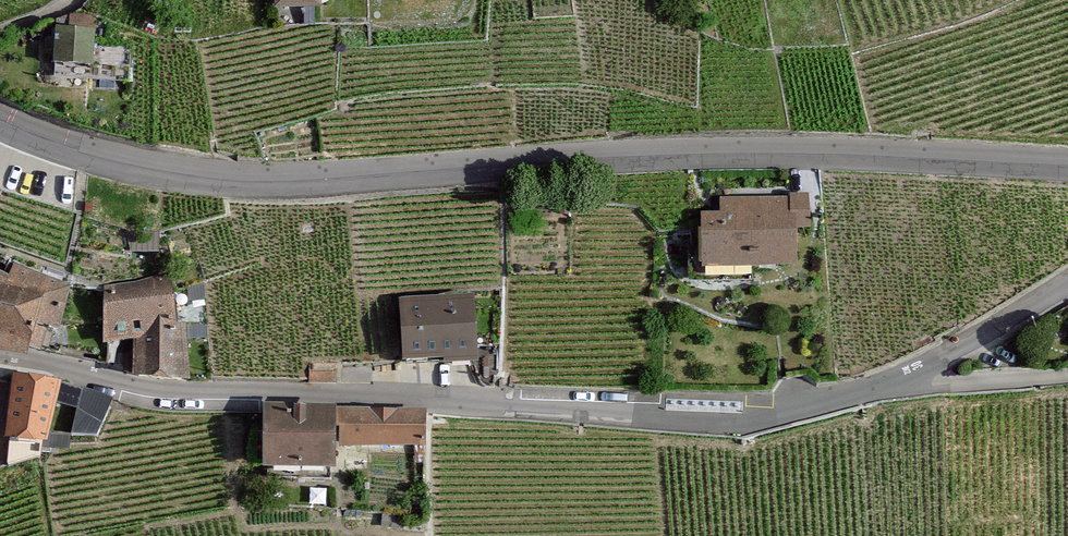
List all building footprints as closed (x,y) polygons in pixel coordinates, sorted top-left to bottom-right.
[(78,44),(67,43),(66,75),(99,76),(100,32),(78,31),(78,44)] [(791,199),(721,200),(722,216),(702,217),(702,263),(793,263),(792,206),(806,206),(806,194),(791,194),(791,199)] [(31,348),(38,317),(65,323),(71,287),(14,263),(10,271),(0,267),(0,344),(31,348)] [(173,283),(113,290),(113,341),(143,338),(141,377),(182,380),(182,326),(176,326),(173,283)] [(490,303),(412,304),(414,368),(491,366),(490,303)] [(317,381),(340,381),(340,366),(317,366),(317,381)] [(59,385),(20,379),(12,434),(52,439),(59,385)] [(82,381),(70,427),(95,433),(110,391),(82,381)] [(265,410),(263,462),(326,464),(328,413),(265,410)] [(344,443),(421,444),(421,415),(345,414),(344,443)]
